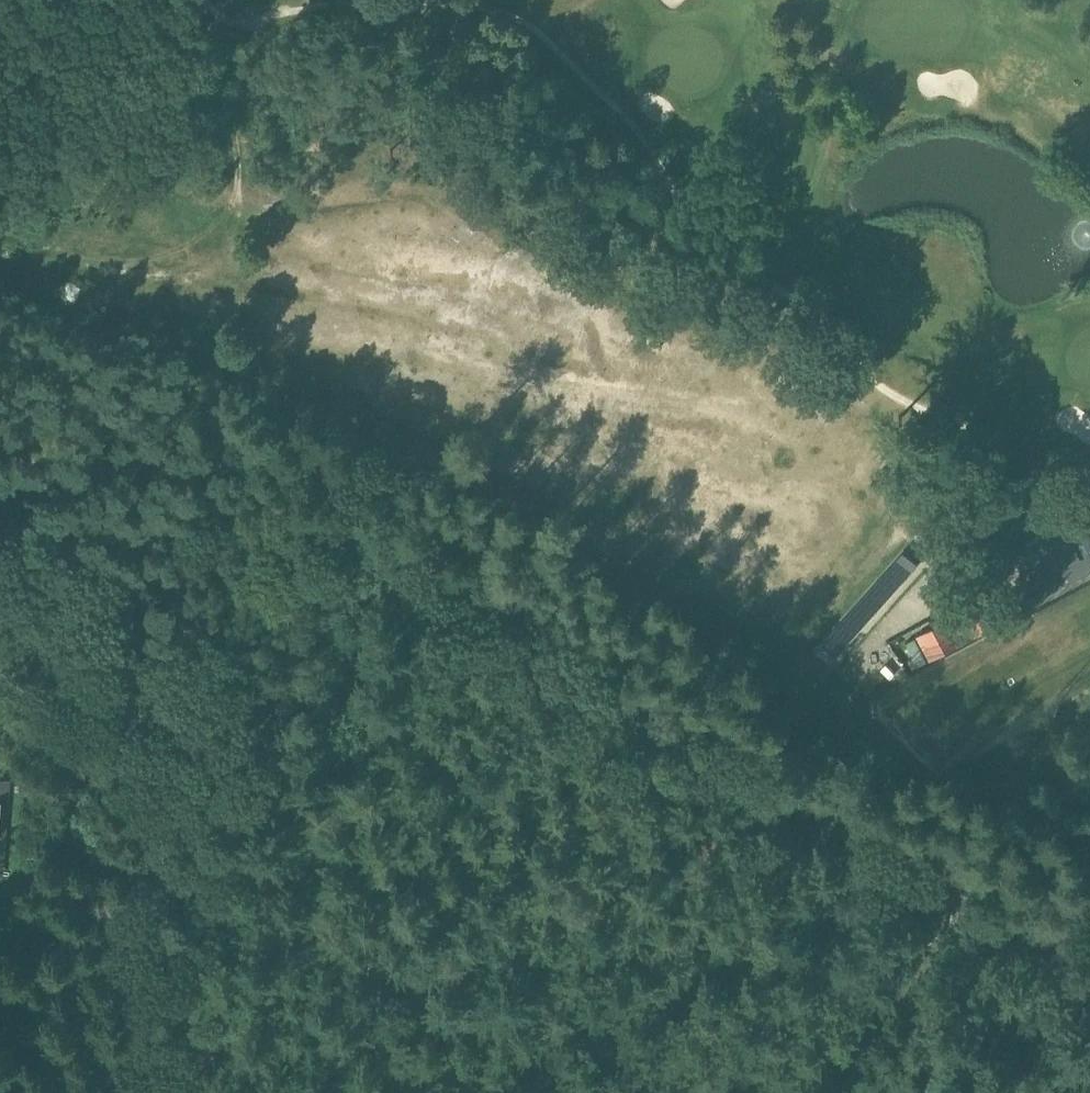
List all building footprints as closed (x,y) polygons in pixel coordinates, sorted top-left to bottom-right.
[(931,532),(922,531),(919,548),(928,550),(931,532)] [(989,596),(959,613),(971,639),(1003,621),(989,596)] [(959,613),(917,636),(930,660),(936,657),(952,649),(958,646),(971,639),(959,613)]
